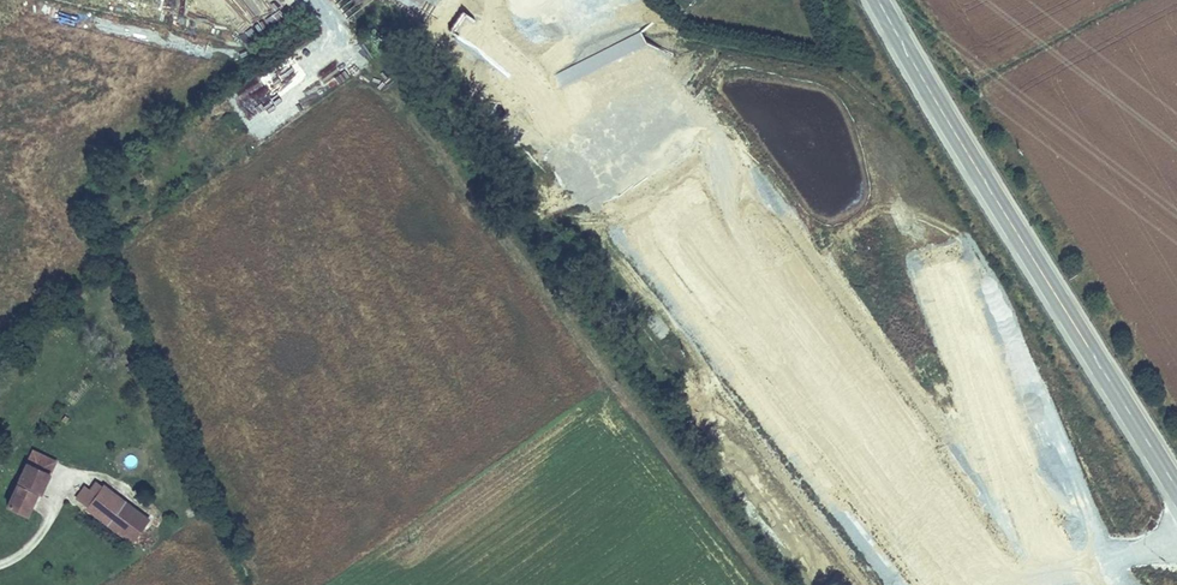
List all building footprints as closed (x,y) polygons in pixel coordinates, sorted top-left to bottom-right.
[(304,56),(325,46),(319,35),(299,46),(304,56)] [(305,101),(290,79),(270,93),(261,79),(228,101),(247,130),(278,109),(283,116),(305,101)] [(218,117),(227,108),(221,102),(212,112),(218,117)] [(38,462),(50,467),(52,462),(30,451),(25,461),(35,466),(38,462)] [(13,510),(10,517),(22,522),(34,495),(39,496),(50,467),(38,462),(35,466),(25,461),(7,507),(13,510)] [(91,509),(132,538),(146,515),(95,480),(88,490),(98,497),(91,509)] [(72,496),(91,509),(98,497),(88,490),(80,484),(72,496)]
